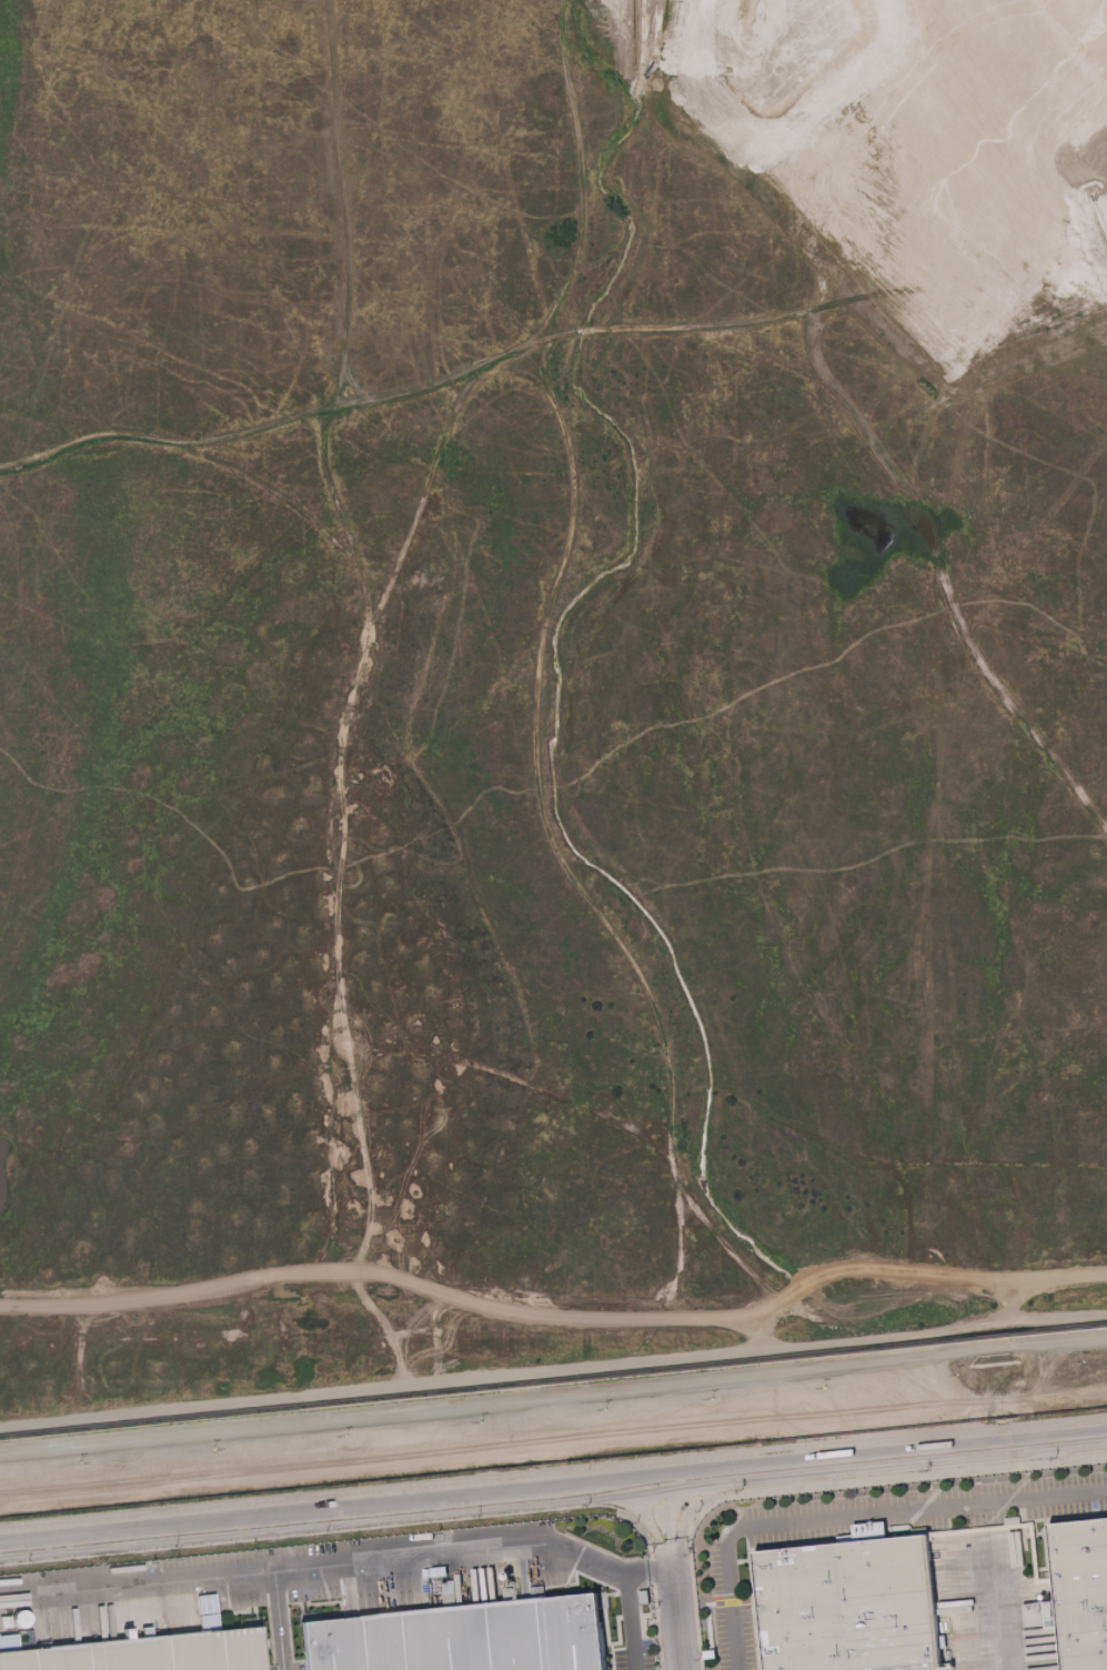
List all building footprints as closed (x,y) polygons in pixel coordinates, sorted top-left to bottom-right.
[(1069,1669),(1106,1669),(1106,1516),(1055,1521),(1069,1669)] [(770,1669),(946,1669),(933,1530),(888,1533),(888,1519),(854,1522),(855,1536),(757,1546),(770,1669)] [(642,1604),(641,1590),(650,1589),(652,1603),(642,1604)] [(296,1669),(605,1669),(602,1644),(596,1591),(291,1622),(296,1669)] [(263,1617),(0,1650),(0,1669),(269,1669),(263,1617)]
